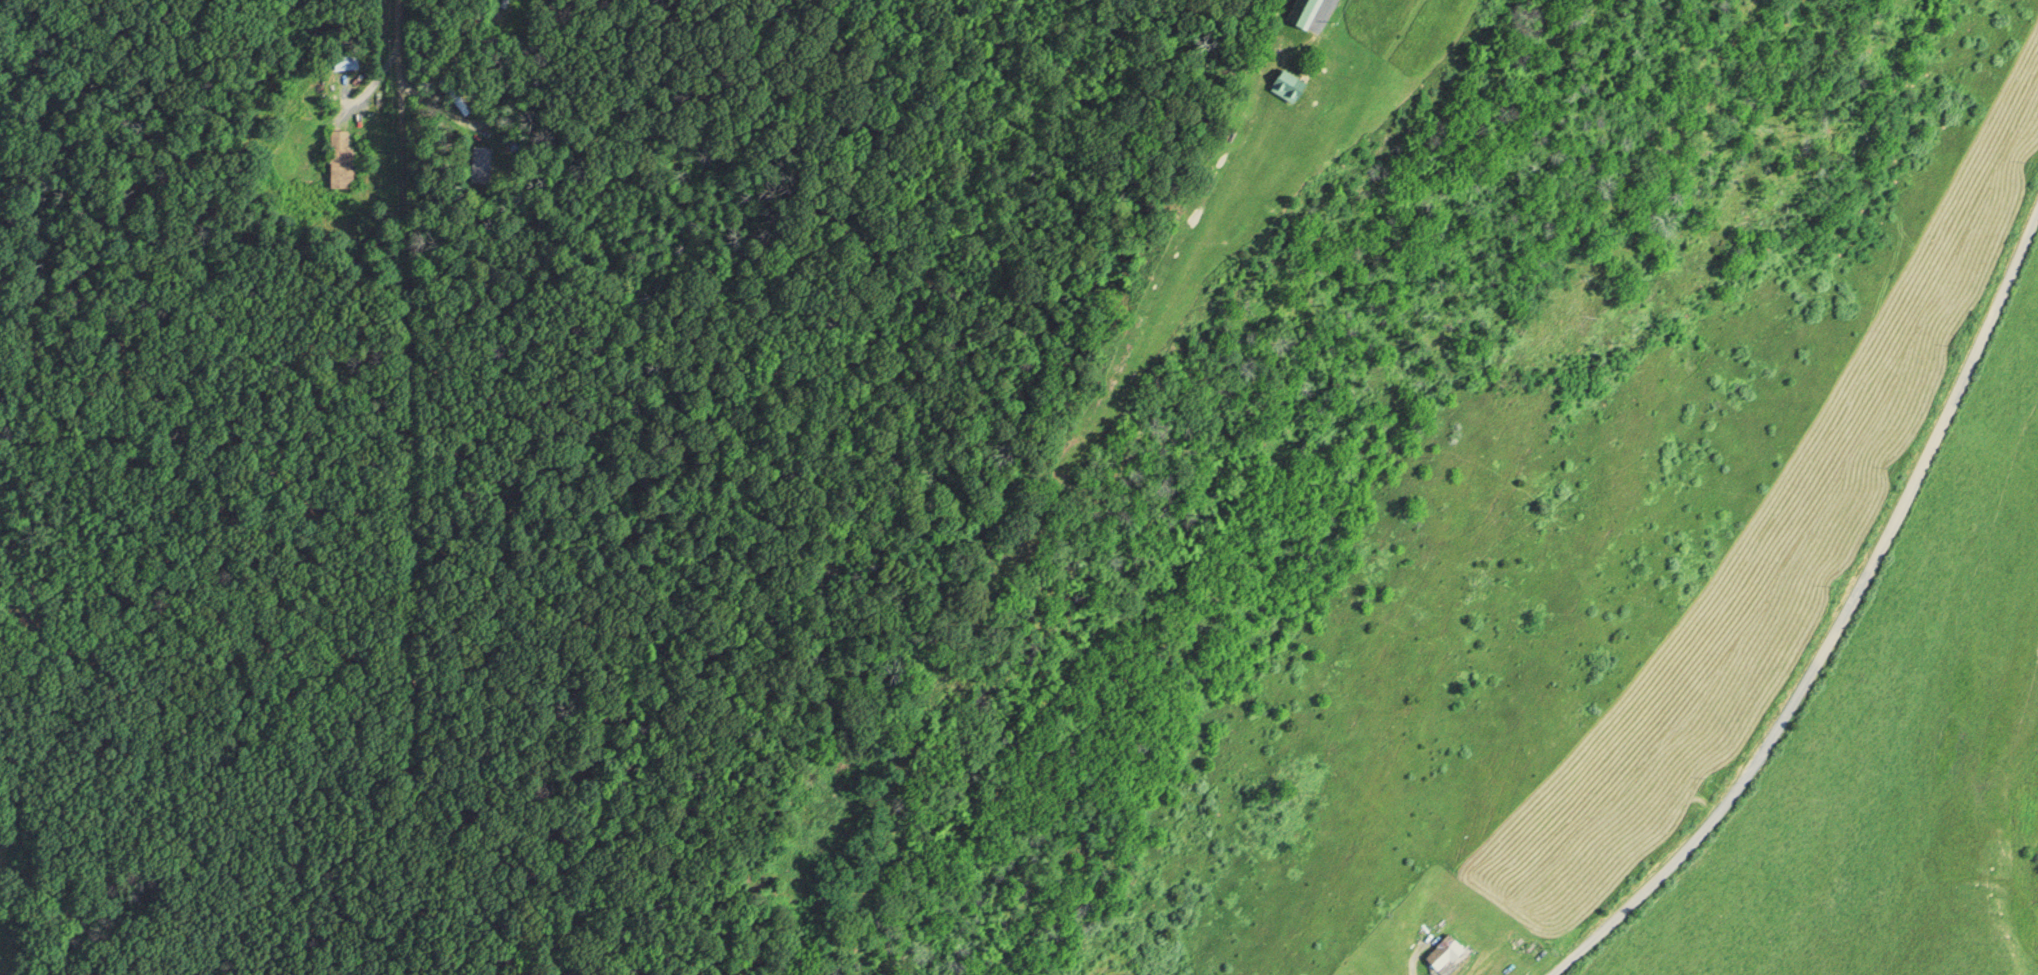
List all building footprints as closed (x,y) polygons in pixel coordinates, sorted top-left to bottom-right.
[(356,54),(332,54),(332,70),(356,70),(356,54)] [(1290,104),(1303,84),(1280,69),(1267,89),(1290,104)] [(1461,949),(1445,933),(1421,956),(1436,972),(1461,949)]
